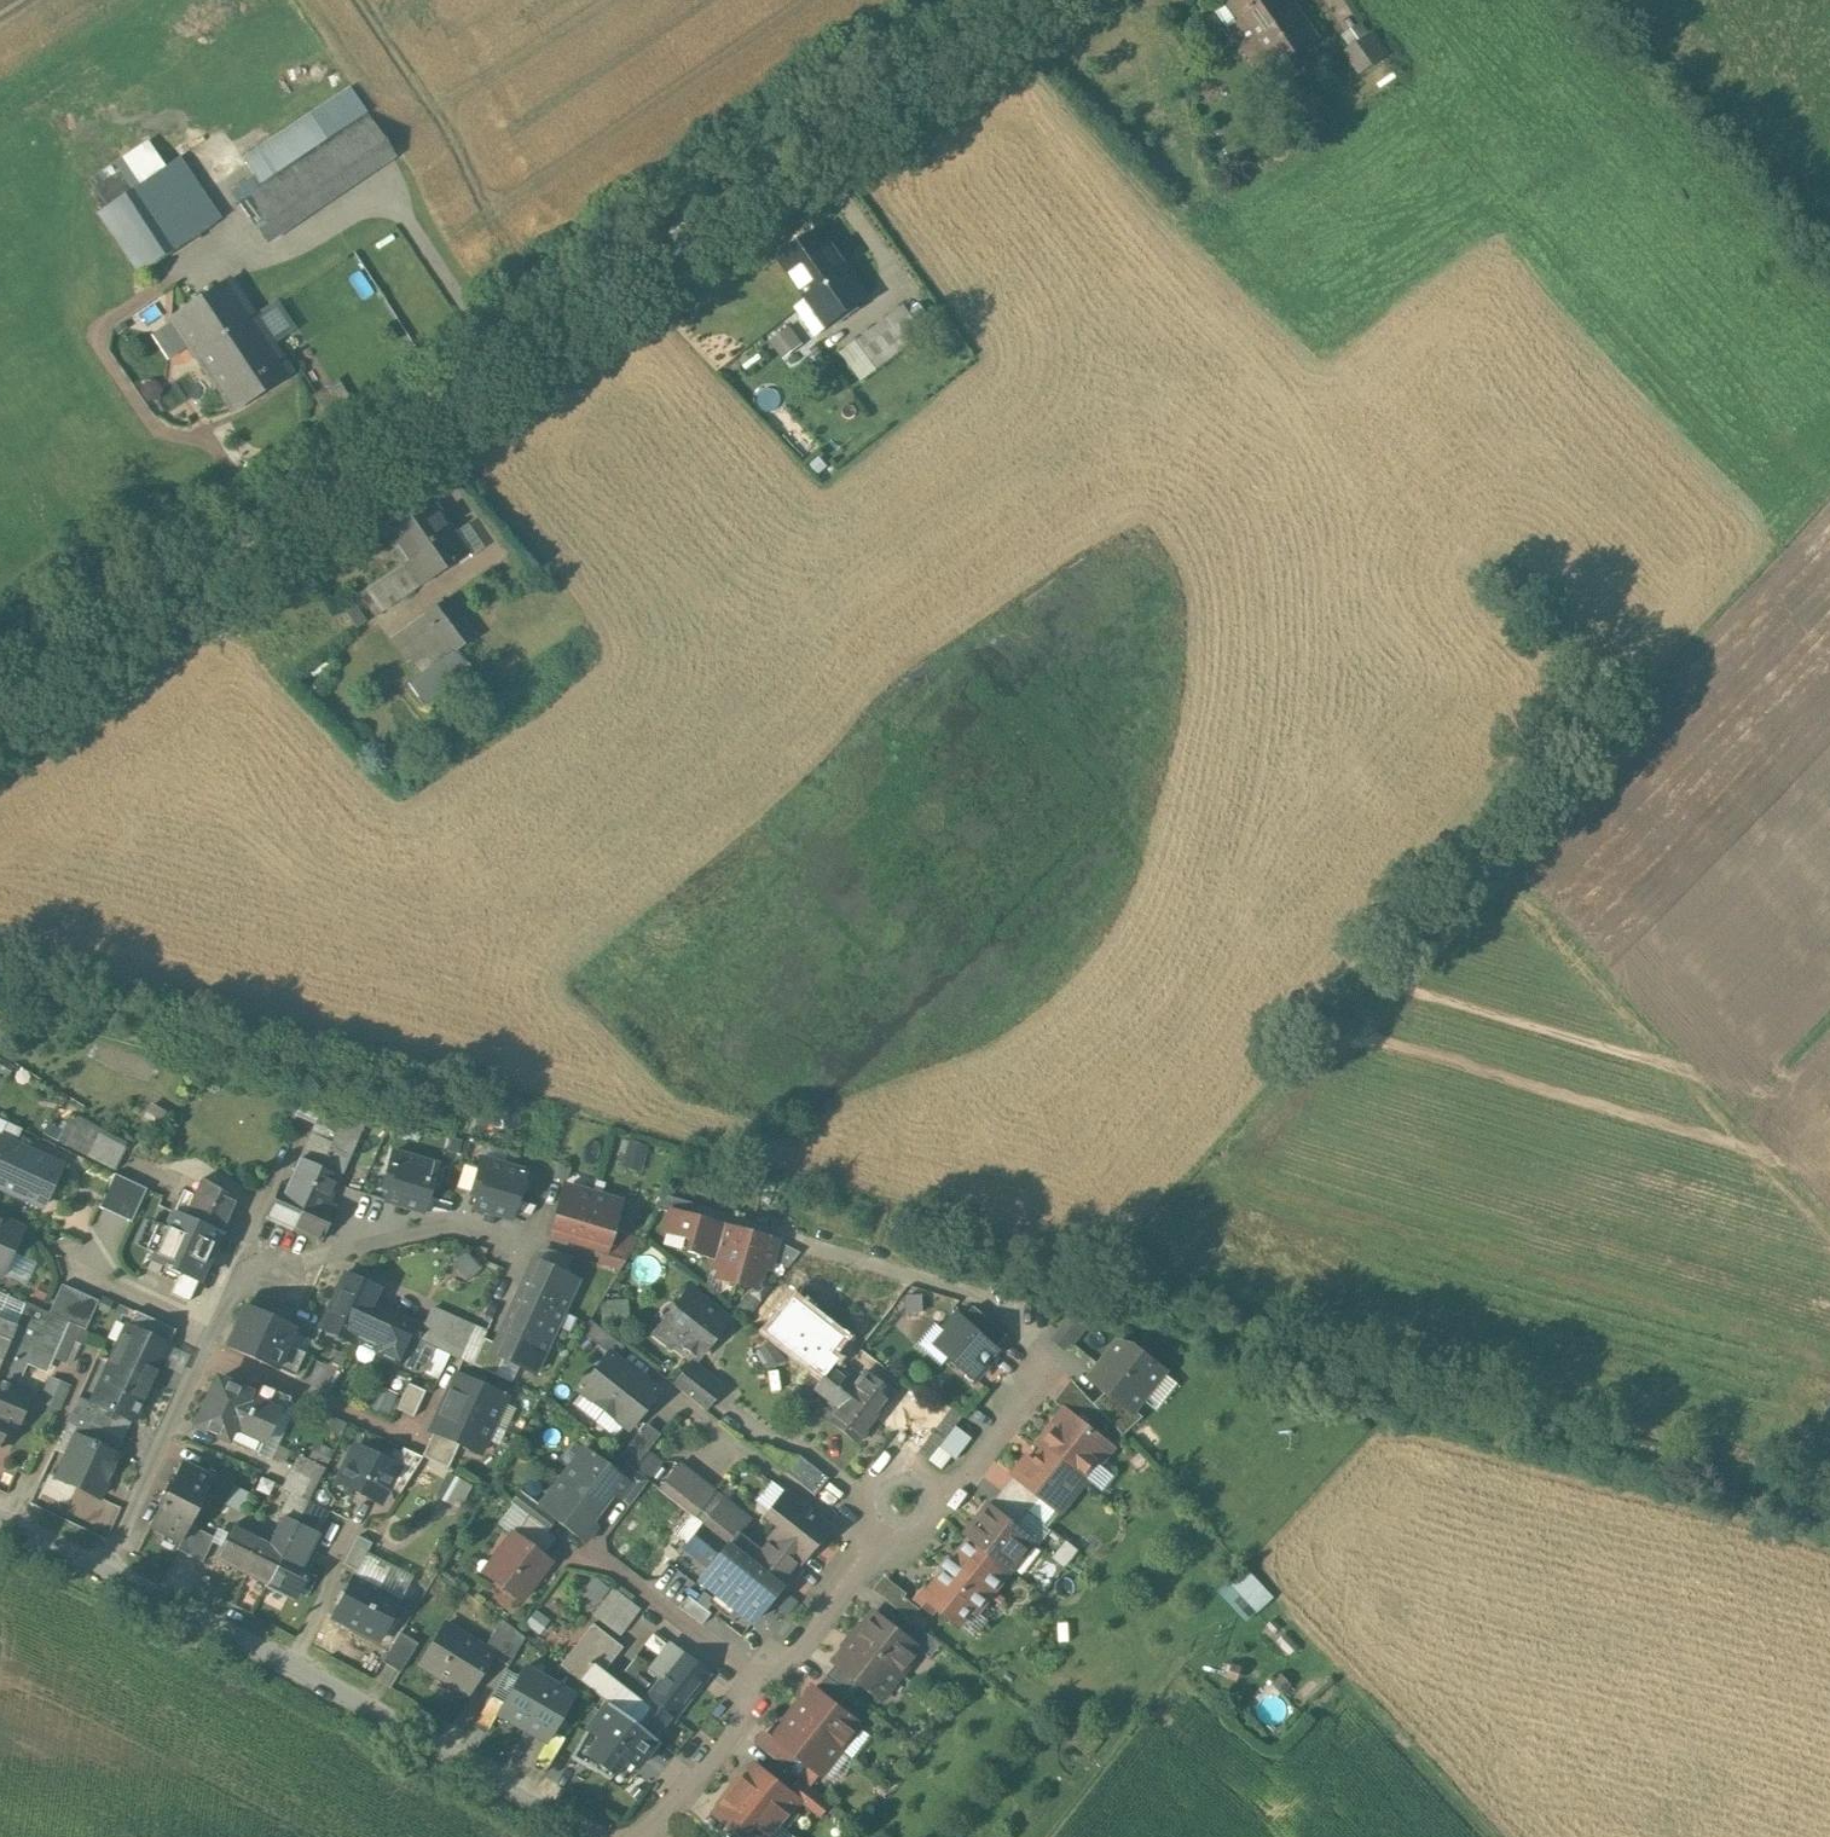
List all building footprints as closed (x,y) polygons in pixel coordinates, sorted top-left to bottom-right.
[(1230,0),(1244,20),(1250,29),(1290,1),(1289,0),(1230,0)] [(1290,1),(1250,29),(1244,20),(1227,31),(1242,53),(1259,41),(1275,66),(1315,38),(1290,1)] [(1370,35),(1346,52),(1361,74),(1385,57),(1370,35)] [(301,118),(243,158),(255,175),(232,191),(265,240),(393,154),(349,87),(301,118)] [(148,141),(89,181),(107,206),(147,179),(166,208),(197,188),(177,158),(165,166),(148,141)] [(166,208),(147,179),(107,206),(99,212),(141,272),(219,220),(197,188),(166,208)] [(822,230),(780,258),(809,300),(851,272),(822,230)] [(809,300),(797,308),(814,333),(868,297),(851,272),(809,300)] [(266,306),(243,273),(229,283),(252,316),(266,306)] [(173,320),(210,377),(233,410),(289,372),(262,332),(261,331),(252,316),(229,283),(173,320)] [(904,305),(856,342),(877,369),(925,333),(904,305)] [(266,306),(252,316),(261,331),(276,321),(266,306)] [(210,377),(173,320),(151,335),(188,391),(210,377)] [(787,357),(807,342),(793,324),(773,340),(787,357)] [(428,495),(380,527),(420,585),(468,553),(428,495)] [(447,598),(423,615),(448,650),(472,633),(447,598)] [(441,660),(420,676),(430,691),(452,674),(441,660)] [(332,1143),(308,1195),(329,1204),(368,1114),(348,1107),(332,1143)] [(93,1137),(80,1130),(83,1126),(69,1118),(57,1141),(114,1170),(125,1147),(96,1132),(93,1137)] [(311,1133),(288,1186),(308,1195),(332,1143),(311,1133)] [(0,1141),(0,1188),(43,1208),(62,1165),(2,1138),(0,1141)] [(630,1140),(627,1167),(646,1169),(649,1142),(630,1140)] [(442,1167),(392,1152),(382,1187),(389,1189),(385,1200),(423,1212),(429,1193),(429,1192),(431,1185),(439,1187),(445,1168),(442,1167),(442,1175),(441,1175),(441,1167),(442,1167)] [(534,1175),(504,1166),(481,1159),(470,1193),(477,1196),(474,1207),(512,1218),(520,1192),(525,1193),(534,1175)] [(244,1182),(210,1161),(202,1179),(236,1200),(244,1182)] [(236,1200),(202,1179),(194,1196),(184,1191),(175,1211),(188,1217),(222,1232),(236,1200)] [(288,1186),(281,1183),(267,1218),(293,1229),(308,1195),(288,1186)] [(166,1215),(108,1187),(99,1207),(149,1230),(155,1216),(164,1220),(166,1215)] [(592,1196),(564,1187),(550,1233),(578,1242),(592,1196)] [(329,1204),(308,1195),(293,1229),(293,1230),(320,1242),(336,1208),(329,1204)] [(620,1204),(592,1196),(578,1242),(607,1250),(620,1204)] [(694,1204),(665,1196),(657,1209),(670,1213),(671,1211),(690,1217),(694,1204)] [(149,1230),(99,1207),(84,1242),(85,1242),(87,1238),(111,1250),(109,1254),(110,1255),(113,1248),(107,1245),(113,1233),(142,1246),(143,1244),(143,1243),(149,1230)] [(690,1217),(671,1211),(670,1213),(665,1233),(687,1239),(690,1245),(689,1252),(714,1259),(723,1226),(690,1217)] [(164,1220),(155,1216),(149,1230),(176,1242),(182,1229),(164,1220)] [(222,1232),(188,1217),(182,1229),(176,1242),(210,1258),(222,1232)] [(6,1275),(25,1232),(0,1221),(0,1272),(6,1275)] [(714,1259),(710,1270),(719,1272),(724,1281),(736,1284),(750,1233),(723,1226),(714,1259)] [(176,1242),(149,1230),(143,1243),(143,1244),(169,1257),(169,1256),(176,1242)] [(776,1241),(750,1233),(736,1284),(747,1287),(759,1280),(762,1269),(768,1270),(776,1241)] [(638,1241),(621,1235),(616,1250),(630,1254),(638,1241)] [(210,1258),(176,1242),(169,1256),(169,1257),(163,1269),(197,1285),(210,1258)] [(454,1263),(469,1279),(484,1267),(469,1250),(454,1263)] [(577,1281),(535,1261),(521,1293),(562,1312),(577,1281)] [(378,1289),(344,1273),(332,1301),(366,1316),(372,1302),(378,1289)] [(190,1297),(151,1279),(143,1297),(182,1315),(190,1297)] [(49,1314),(69,1323),(87,1331),(100,1303),(62,1285),(49,1314)] [(727,1320),(689,1290),(664,1323),(682,1337),(677,1342),(697,1358),(727,1320)] [(562,1312),(521,1293),(507,1323),(548,1342),(562,1312)] [(605,1298),(603,1318),(627,1320),(629,1300),(605,1298)] [(366,1316),(332,1301),(320,1328),(354,1343),(359,1330),(366,1316)] [(399,1314),(372,1302),(366,1316),(393,1328),(399,1314)] [(49,1314),(27,1304),(17,1326),(12,1339),(30,1348),(53,1358),(69,1323),(49,1314)] [(274,1319),(246,1306),(227,1347),(276,1369),(293,1331),(277,1324),(274,1319)] [(1008,1336),(976,1307),(965,1318),(998,1347),(1008,1336)] [(472,1327),(432,1309),(424,1325),(425,1326),(418,1340),(436,1349),(458,1359),(472,1327)] [(175,1331),(135,1312),(134,1313),(135,1314),(130,1325),(129,1324),(128,1326),(129,1326),(130,1326),(169,1344),(175,1331)] [(424,1325),(399,1314),(393,1328),(393,1329),(409,1337),(418,1341),(418,1340),(425,1326),(424,1325)] [(811,1339),(779,1314),(766,1332),(797,1357),(811,1339)] [(965,1318),(960,1314),(942,1335),(944,1336),(950,1354),(948,1355),(976,1380),(990,1364),(987,1362),(999,1349),(998,1347),(965,1318)] [(393,1328),(366,1316),(359,1330),(385,1342),(379,1354),(398,1362),(409,1337),(393,1329),(393,1328)] [(12,1339),(17,1326),(0,1319),(0,1366),(12,1339)] [(548,1342),(507,1323),(497,1344),(492,1354),(504,1359),(534,1373),(548,1342)] [(169,1344),(130,1326),(129,1326),(113,1363),(149,1379),(150,1378),(153,1379),(169,1344)] [(418,1341),(409,1337),(398,1362),(414,1370),(417,1362),(428,1367),(436,1349),(418,1340),(418,1341)] [(497,1344),(484,1338),(471,1365),(496,1376),(504,1359),(492,1354),(497,1344)] [(0,1366),(0,1403),(7,1386),(12,1388),(12,1387),(30,1348),(12,1339),(0,1366)] [(838,1361),(811,1339),(797,1357),(823,1377),(833,1365),(834,1366),(838,1361)] [(1109,1391),(1133,1410),(1134,1409),(1165,1371),(1136,1347),(1120,1342),(1092,1378),(1109,1391)] [(609,1353),(579,1391),(604,1410),(634,1372),(609,1353)] [(113,1363),(111,1362),(84,1420),(92,1423),(99,1407),(131,1422),(134,1423),(154,1379),(153,1379),(150,1378),(149,1379),(113,1363)] [(834,1366),(833,1365),(823,1377),(846,1396),(856,1384),(834,1366)] [(721,1389),(692,1366),(675,1387),(705,1410),(721,1389)] [(634,1372),(604,1410),(628,1430),(658,1392),(634,1372)] [(893,1396),(864,1373),(856,1384),(846,1396),(875,1419),(893,1396)] [(51,1374),(41,1399),(63,1408),(73,1383),(51,1374)] [(506,1396),(457,1374),(444,1403),(492,1425),(506,1396)] [(846,1396),(823,1377),(813,1390),(836,1408),(846,1396)] [(246,1393),(217,1380),(196,1426),(227,1440),(233,1428),(263,1442),(277,1412),(278,1410),(247,1396),(248,1394),(246,1393)] [(292,1398),(252,1380),(246,1393),(248,1394),(247,1396),(278,1410),(277,1412),(284,1415),(292,1398)] [(426,1391),(408,1383),(396,1409),(414,1417),(426,1391)] [(1097,1413),(1070,1384),(1056,1402),(1069,1413),(1086,1426),(1097,1413)] [(389,1413),(398,1392),(382,1385),(372,1406),(389,1413)] [(12,1387),(12,1388),(7,1386),(0,1403),(0,1414),(9,1418),(5,1427),(6,1427),(15,1431),(30,1395),(12,1387)] [(1133,1410),(1109,1391),(1094,1404),(1123,1435),(1144,1417),(1134,1409),(1133,1410)] [(875,1419),(846,1396),(836,1408),(828,1419),(857,1443),(876,1419),(875,1419)] [(492,1425),(444,1403),(431,1432),(433,1433),(459,1445),(479,1454),(492,1425)] [(131,1422),(99,1407),(92,1423),(124,1438),(131,1422)] [(954,1408),(920,1452),(931,1461),(965,1416),(954,1408)] [(1069,1413),(1056,1430),(1051,1430),(1041,1444),(1046,1448),(1052,1452),(1084,1477),(1084,1476),(1088,1479),(1113,1448),(1099,1436),(1086,1426),(1069,1413)] [(1097,1413),(1086,1426),(1099,1436),(1108,1425),(1097,1413)] [(6,1427),(5,1427),(9,1418),(0,1414),(0,1441),(6,1427)] [(84,1420),(71,1414),(63,1432),(77,1436),(84,1440),(84,1439),(92,1423),(84,1420)] [(645,1422),(625,1457),(658,1475),(667,1459),(652,1450),(662,1431),(645,1422)] [(124,1438),(92,1423),(84,1439),(84,1440),(116,1455),(124,1438)] [(749,1448),(717,1424),(701,1445),(732,1470),(749,1448)] [(459,1445),(433,1433),(422,1457),(423,1457),(448,1469),(459,1445)] [(84,1440),(77,1436),(58,1478),(99,1497),(111,1473),(110,1472),(117,1457),(118,1457),(118,1456),(84,1440)] [(394,1466),(357,1447),(340,1482),(376,1500),(379,1494),(382,1496),(386,1487),(396,1467),(394,1466)] [(403,1448),(394,1466),(396,1467),(386,1487),(400,1494),(423,1457),(422,1457),(403,1448)] [(1046,1448),(1036,1461),(1030,1457),(1016,1475),(1043,1497),(1047,1501),(1054,1492),(1068,1503),(1088,1479),(1084,1476),(1084,1477),(1052,1452),(1046,1448)] [(617,1475),(584,1450),(562,1479),(601,1508),(611,1495),(618,1494),(619,1495),(628,1483),(617,1475)] [(325,1469),(299,1455),(294,1466),(320,1480),(325,1469)] [(828,1479),(800,1456),(786,1474),(815,1496),(828,1479)] [(648,1481),(626,1463),(617,1475),(628,1483),(619,1495),(631,1504),(648,1481)] [(182,1464),(172,1485),(169,1484),(159,1504),(161,1505),(151,1526),(181,1542),(190,1525),(213,1480),(182,1464)] [(713,1492),(679,1465),(659,1491),(690,1515),(693,1517),(694,1516),(711,1495),(713,1492)] [(320,1480),(294,1466),(282,1489),(291,1493),(308,1502),(309,1503),(309,1502),(320,1480)] [(1043,1497),(1016,1475),(1003,1492),(1030,1513),(1043,1497)] [(601,1508),(562,1479),(541,1506),(540,1507),(555,1519),(585,1541),(593,1529),(592,1528),(591,1521),(601,1508)] [(541,1506),(521,1491),(511,1504),(528,1517),(546,1530),(555,1519),(540,1507),(541,1506)] [(1030,1513),(1003,1492),(991,1507),(1018,1528),(1030,1513)] [(308,1502),(291,1493),(279,1516),(283,1518),(271,1543),(285,1550),(298,1524),(309,1503),(308,1502)] [(827,1527),(786,1494),(767,1518),(780,1528),(771,1540),(799,1563),(827,1527)] [(322,1508),(309,1502),(309,1503),(298,1524),(311,1530),(311,1531),(315,1533),(326,1510),(322,1508)] [(748,1523),(722,1502),(703,1524),(728,1544),(751,1563),(761,1552),(739,1534),(748,1523)] [(1018,1528),(991,1507),(968,1536),(1012,1571),(1035,1541),(1018,1528)] [(693,1517),(690,1515),(675,1534),(687,1543),(702,1524),(694,1516),(693,1517)] [(546,1530),(528,1517),(513,1536),(542,1558),(556,1538),(546,1530)] [(298,1524),(285,1550),(298,1557),(311,1531),(311,1530),(298,1524)] [(703,1524),(702,1524),(687,1543),(683,1547),(709,1568),(728,1544),(703,1524)] [(215,1538),(190,1525),(181,1542),(177,1550),(202,1563),(215,1538)] [(259,1538),(233,1525),(216,1558),(248,1574),(257,1555),(252,1553),(259,1538)] [(512,1535),(484,1572),(522,1600),(550,1563),(542,1558),(513,1536),(512,1535)] [(358,1536),(344,1564),(358,1571),(372,1543),(358,1536)] [(931,1594),(927,1590),(919,1601),(933,1612),(938,1607),(961,1625),(962,1625),(974,1609),(979,1613),(1012,1571),(968,1536),(967,1537),(972,1540),(960,1556),(964,1560),(960,1565),(951,1559),(944,1568),(948,1571),(931,1594)] [(271,1543),(259,1538),(252,1553),(257,1555),(248,1574),(268,1584),(268,1583),(285,1550),(271,1543)] [(771,1540),(770,1540),(761,1552),(751,1563),(781,1586),(799,1563),(771,1540)] [(751,1563),(728,1544),(709,1568),(699,1581),(752,1622),(781,1586),(751,1563)] [(298,1557),(285,1550),(268,1583),(294,1596),(310,1564),(298,1557)] [(1251,1620),(1278,1595),(1250,1565),(1223,1591),(1251,1620)] [(597,1575),(585,1592),(601,1603),(612,1586),(597,1575)] [(400,1601),(354,1577),(334,1616),(380,1640),(400,1601)] [(908,1594),(886,1578),(876,1591),(897,1608),(905,1597),(908,1594)] [(614,1589),(593,1616),(620,1636),(641,1610),(614,1589)] [(687,1595),(679,1607),(702,1624),(710,1613),(687,1595)] [(905,1597),(897,1608),(912,1620),(913,1620),(921,1610),(905,1597)] [(979,1613),(974,1609),(962,1625),(975,1635),(988,1620),(979,1613)] [(902,1633),(876,1613),(865,1627),(867,1629),(858,1639),(902,1674),(921,1650),(922,1649),(902,1633)] [(502,1620),(484,1649),(493,1654),(492,1656),(509,1666),(525,1638),(502,1620)] [(913,1620),(912,1620),(902,1633),(922,1649),(921,1650),(932,1658),(943,1645),(913,1620)] [(623,1648),(593,1624),(561,1666),(579,1681),(593,1664),(603,1673),(623,1648)] [(484,1649),(445,1625),(420,1664),(468,1694),(492,1656),(493,1654),(484,1649)] [(418,1644),(400,1633),(383,1662),(400,1673),(418,1644)] [(902,1674),(858,1639),(850,1650),(848,1648),(837,1663),(860,1681),(882,1699),(902,1674)] [(682,1652),(650,1692),(678,1714),(710,1675),(682,1652)] [(860,1681),(837,1663),(827,1676),(850,1694),(860,1681)] [(603,1673),(593,1664),(579,1681),(605,1701),(612,1706),(628,1719),(641,1702),(603,1673)] [(549,1680),(525,1666),(497,1715),(521,1729),(549,1680)] [(850,1694),(827,1676),(817,1689),(840,1707),(850,1694)] [(549,1680),(521,1729),(545,1743),(573,1694),(549,1680)] [(817,1689),(816,1689),(805,1703),(807,1704),(798,1715),(842,1750),(862,1725),(840,1707),(817,1689)] [(676,1719),(646,1696),(641,1702),(628,1719),(658,1742),(676,1719)] [(658,1742),(628,1719),(612,1706),(588,1738),(574,1760),(613,1781),(625,1766),(632,1773),(658,1742)] [(842,1750),(798,1715),(790,1726),(788,1724),(776,1739),(788,1748),(801,1758),(822,1775),(842,1750)] [(776,1739),(765,1729),(755,1742),(778,1760),(788,1748),(776,1739)] [(801,1758),(788,1748),(778,1760),(791,1771),(801,1758)] [(790,1791),(756,1765),(736,1789),(738,1791),(782,1826),(801,1802),(802,1801),(790,1791)] [(833,1804),(800,1779),(790,1791),(802,1801),(801,1802),(822,1818),(833,1804)] [(738,1791),(730,1802),(728,1800),(717,1814),(745,1836),(773,1836),(782,1826),(738,1791)] [(788,1827),(779,1836),(800,1836),(788,1827)]
